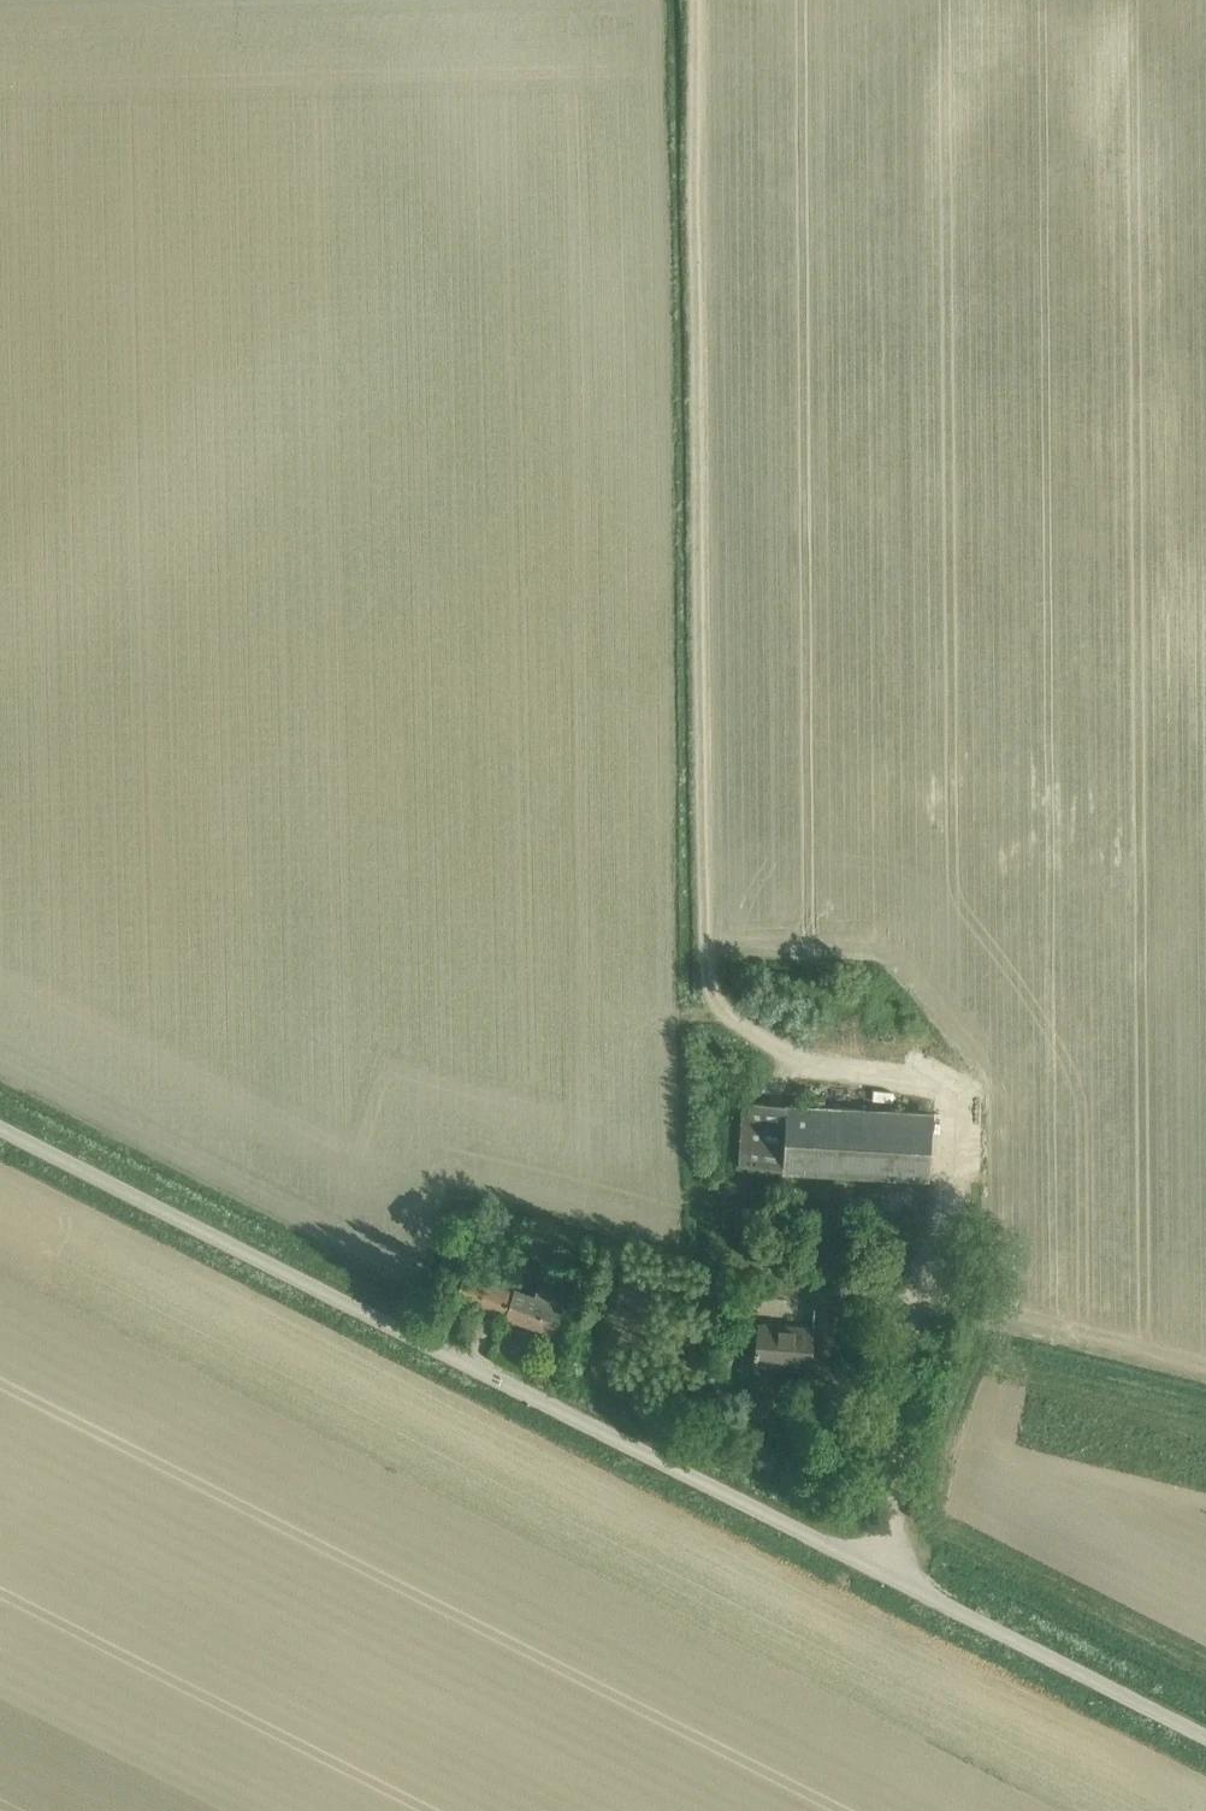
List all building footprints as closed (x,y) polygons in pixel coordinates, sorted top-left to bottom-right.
[(895,1085),(893,1097),(916,1099),(917,1087),(895,1085)] [(932,1115),(741,1105),(738,1168),(786,1171),(786,1174),(928,1182),(932,1115)] [(777,1236),(776,1253),(794,1254),(795,1237),(777,1236)] [(507,1290),(462,1276),(454,1302),(499,1316),(507,1290)] [(535,1287),(531,1299),(515,1293),(506,1319),(553,1335),(566,1297),(548,1292),(535,1287)] [(810,1329),(757,1326),(755,1367),(779,1369),(779,1367),(812,1369),(813,1355),(828,1356),(831,1313),(811,1312),(810,1329)] [(853,1334),(851,1355),(870,1357),(871,1335),(853,1334)]
